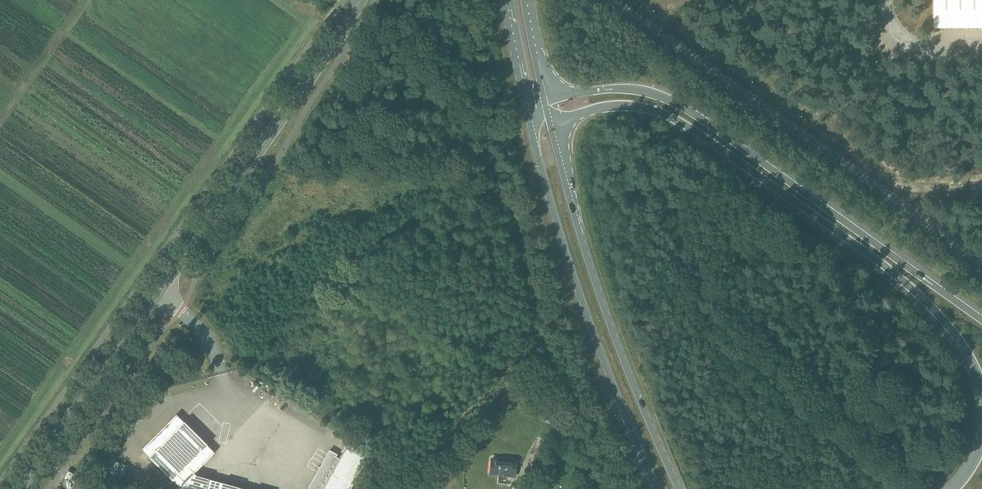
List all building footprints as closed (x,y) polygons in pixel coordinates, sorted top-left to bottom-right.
[(932,27),(981,27),(981,0),(932,0),(932,27)] [(141,456),(174,488),(177,488),(191,475),(193,477),(213,457),(176,420),(141,456)] [(368,455),(347,444),(339,458),(335,456),(337,454),(329,450),(307,488),(350,488),(368,455)] [(490,459),(489,472),(501,473),(500,475),(514,477),(516,461),(490,459)] [(74,481),(77,476),(68,470),(65,475),(74,481)] [(70,486),(73,480),(66,477),(63,482),(70,486)] [(220,488),(189,480),(186,488),(220,488)]
